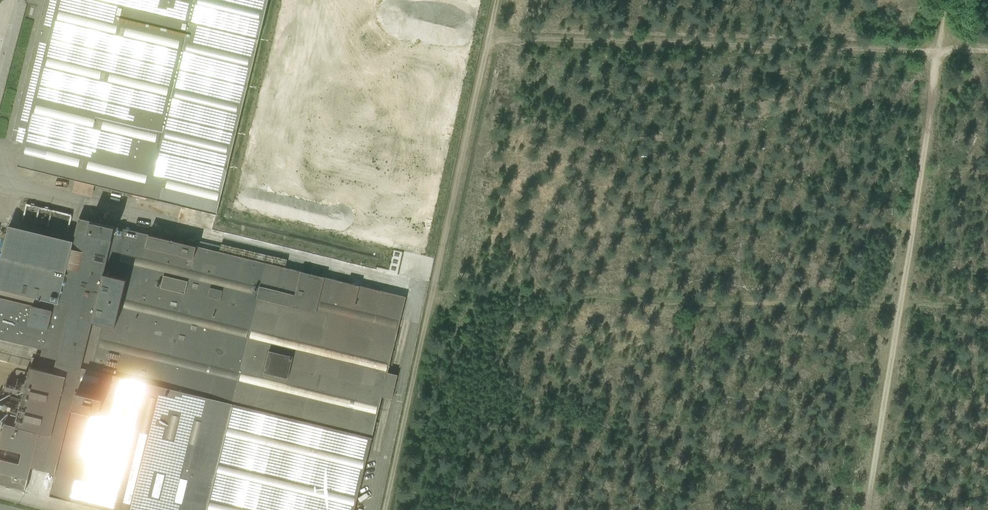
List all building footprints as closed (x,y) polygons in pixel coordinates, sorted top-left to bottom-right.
[(216,214),(268,0),(45,0),(11,140),(23,143),(17,166),(76,180),(73,192),(92,196),(94,185),(216,214)] [(26,490),(31,467),(56,472),(50,495),(111,509),(354,509),(382,397),(391,399),(397,375),(387,373),(405,296),(79,218),(73,241),(9,225),(2,256),(1,256),(0,258),(0,339),(43,349),(38,368),(31,367),(17,425),(5,422),(4,427),(1,427),(0,430),(0,484),(26,490)]
